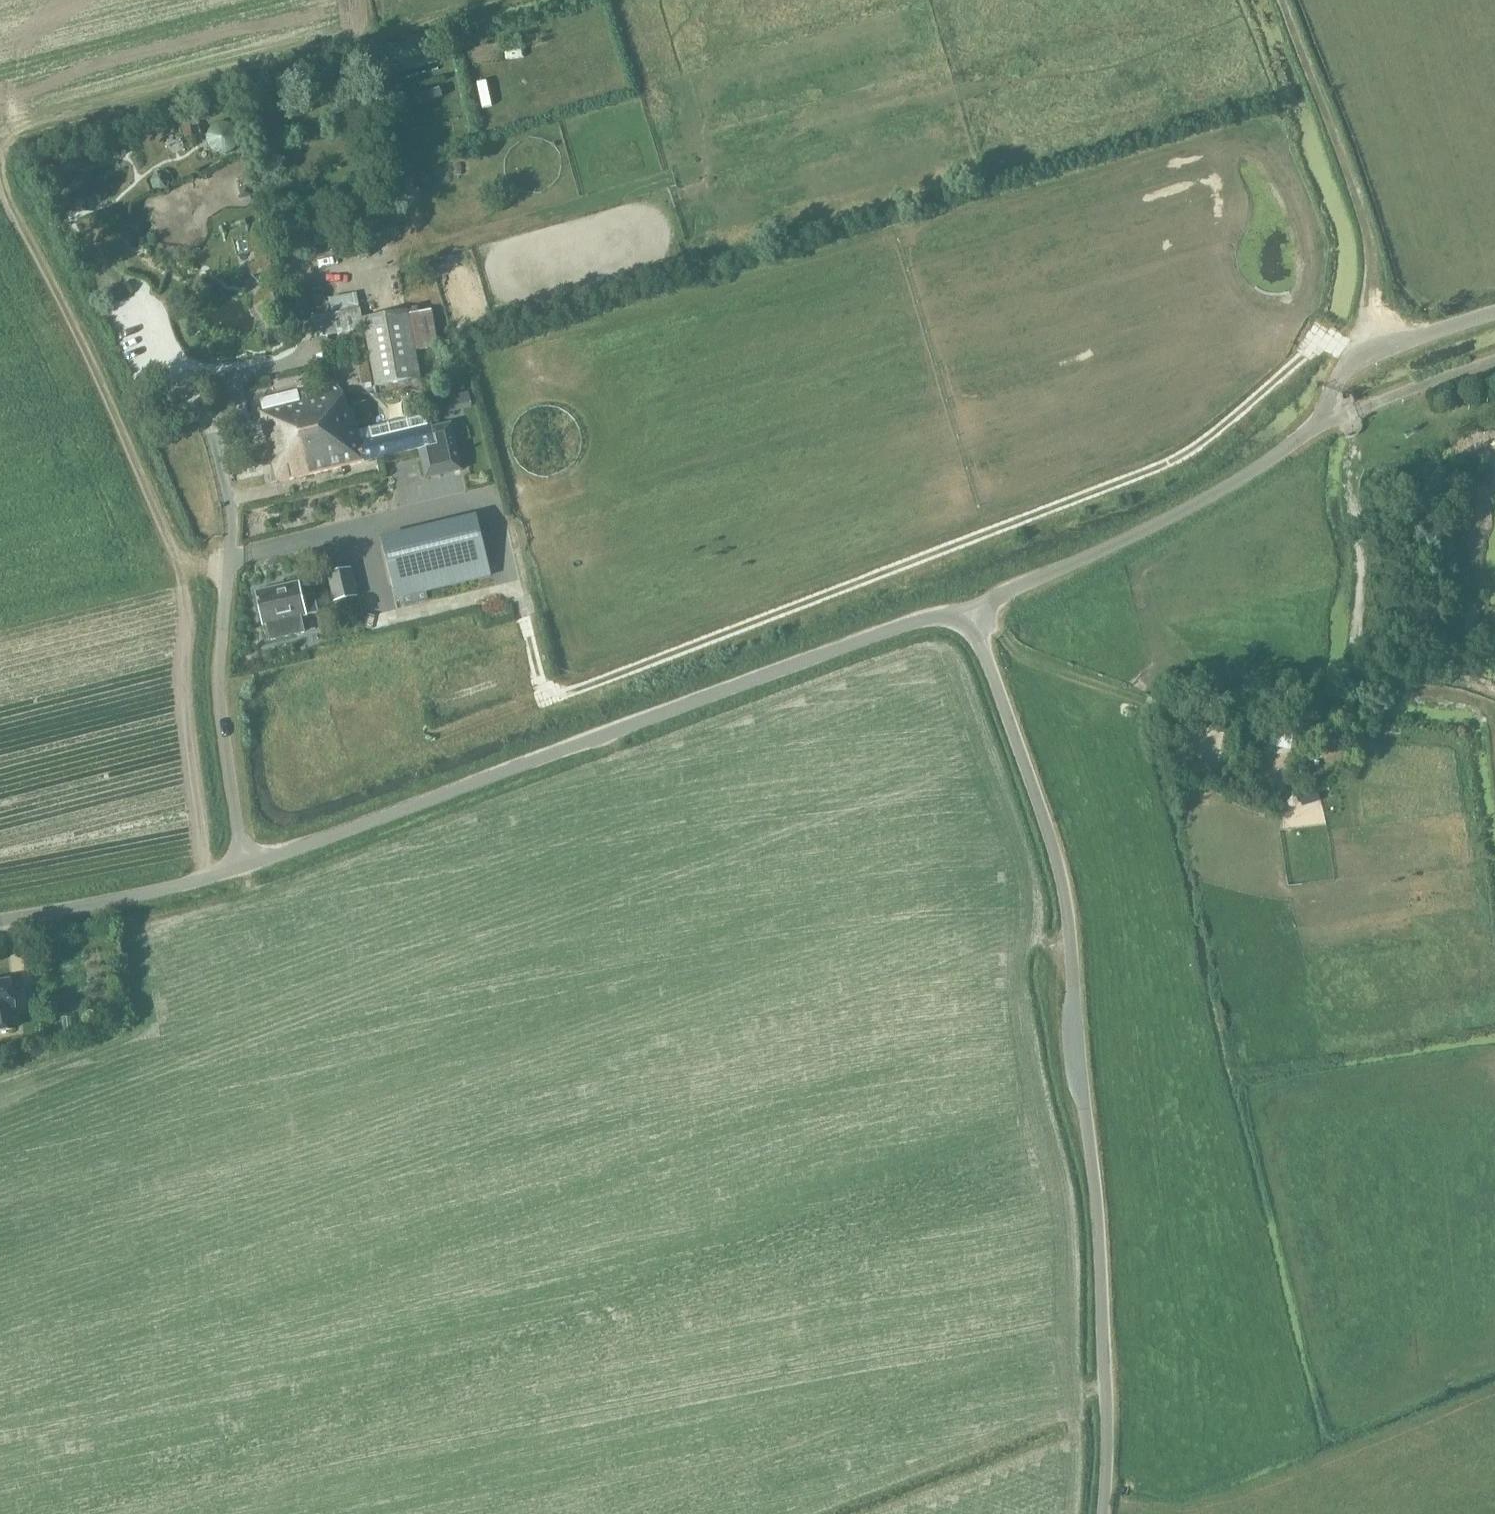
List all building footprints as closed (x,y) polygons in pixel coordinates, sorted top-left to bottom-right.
[(208,138),(207,140),(207,142),(208,144),(209,146),(210,148),(211,150),(212,152),(214,153),(216,154),(218,155),(220,156),(222,156),(224,156),(226,156),(228,155),(230,154),(232,153),(234,152),(235,150),(237,149),(238,147),(238,145),(239,142),(239,140),(239,138),(238,136),(238,134),(237,132),(236,130),(234,129),(232,127),(231,126),(229,125),(227,125),(224,124),(222,124),(220,125),(218,125),(216,126),(214,127),(212,128),(211,130),(210,132),(209,134),(208,136),(208,138)] [(159,193),(166,191),(170,184),(168,177),(161,173),(153,176),(150,183),(152,190),(159,193)] [(357,294),(329,300),(332,316),(360,310),(357,294)] [(418,380),(413,351),(437,347),(432,310),(418,312),(417,307),(411,308),(412,314),(408,314),(409,317),(365,324),(376,387),(418,380)] [(313,320),(316,340),(366,330),(362,310),(332,316),(313,320)] [(433,428),(428,429),(425,417),(369,431),(372,441),(358,444),(351,412),(347,413),(343,393),(311,401),(310,393),(298,396),(298,393),(262,402),(264,412),(262,413),(278,483),(437,446),(433,428)] [(458,396),(446,398),(449,411),(461,408),(458,396)] [(420,450),(427,479),(462,472),(451,424),(433,428),(437,446),(420,450)] [(475,518),(382,540),(396,599),(424,593),(489,577),(480,538),(475,518)] [(334,572),(329,573),(334,601),(335,601),(355,597),(349,569),(334,572)] [(313,596),(301,599),(298,585),(256,595),(263,626),(267,625),(271,641),(306,633),(302,617),(317,614),(313,596)] [(1295,721),(1273,717),(1270,732),(1292,737),(1295,721)] [(1318,794),(1299,799),(1302,808),(1320,802),(1318,794)] [(7,982),(0,983),(0,1033),(12,1031),(9,1012),(12,1011),(7,982)]
